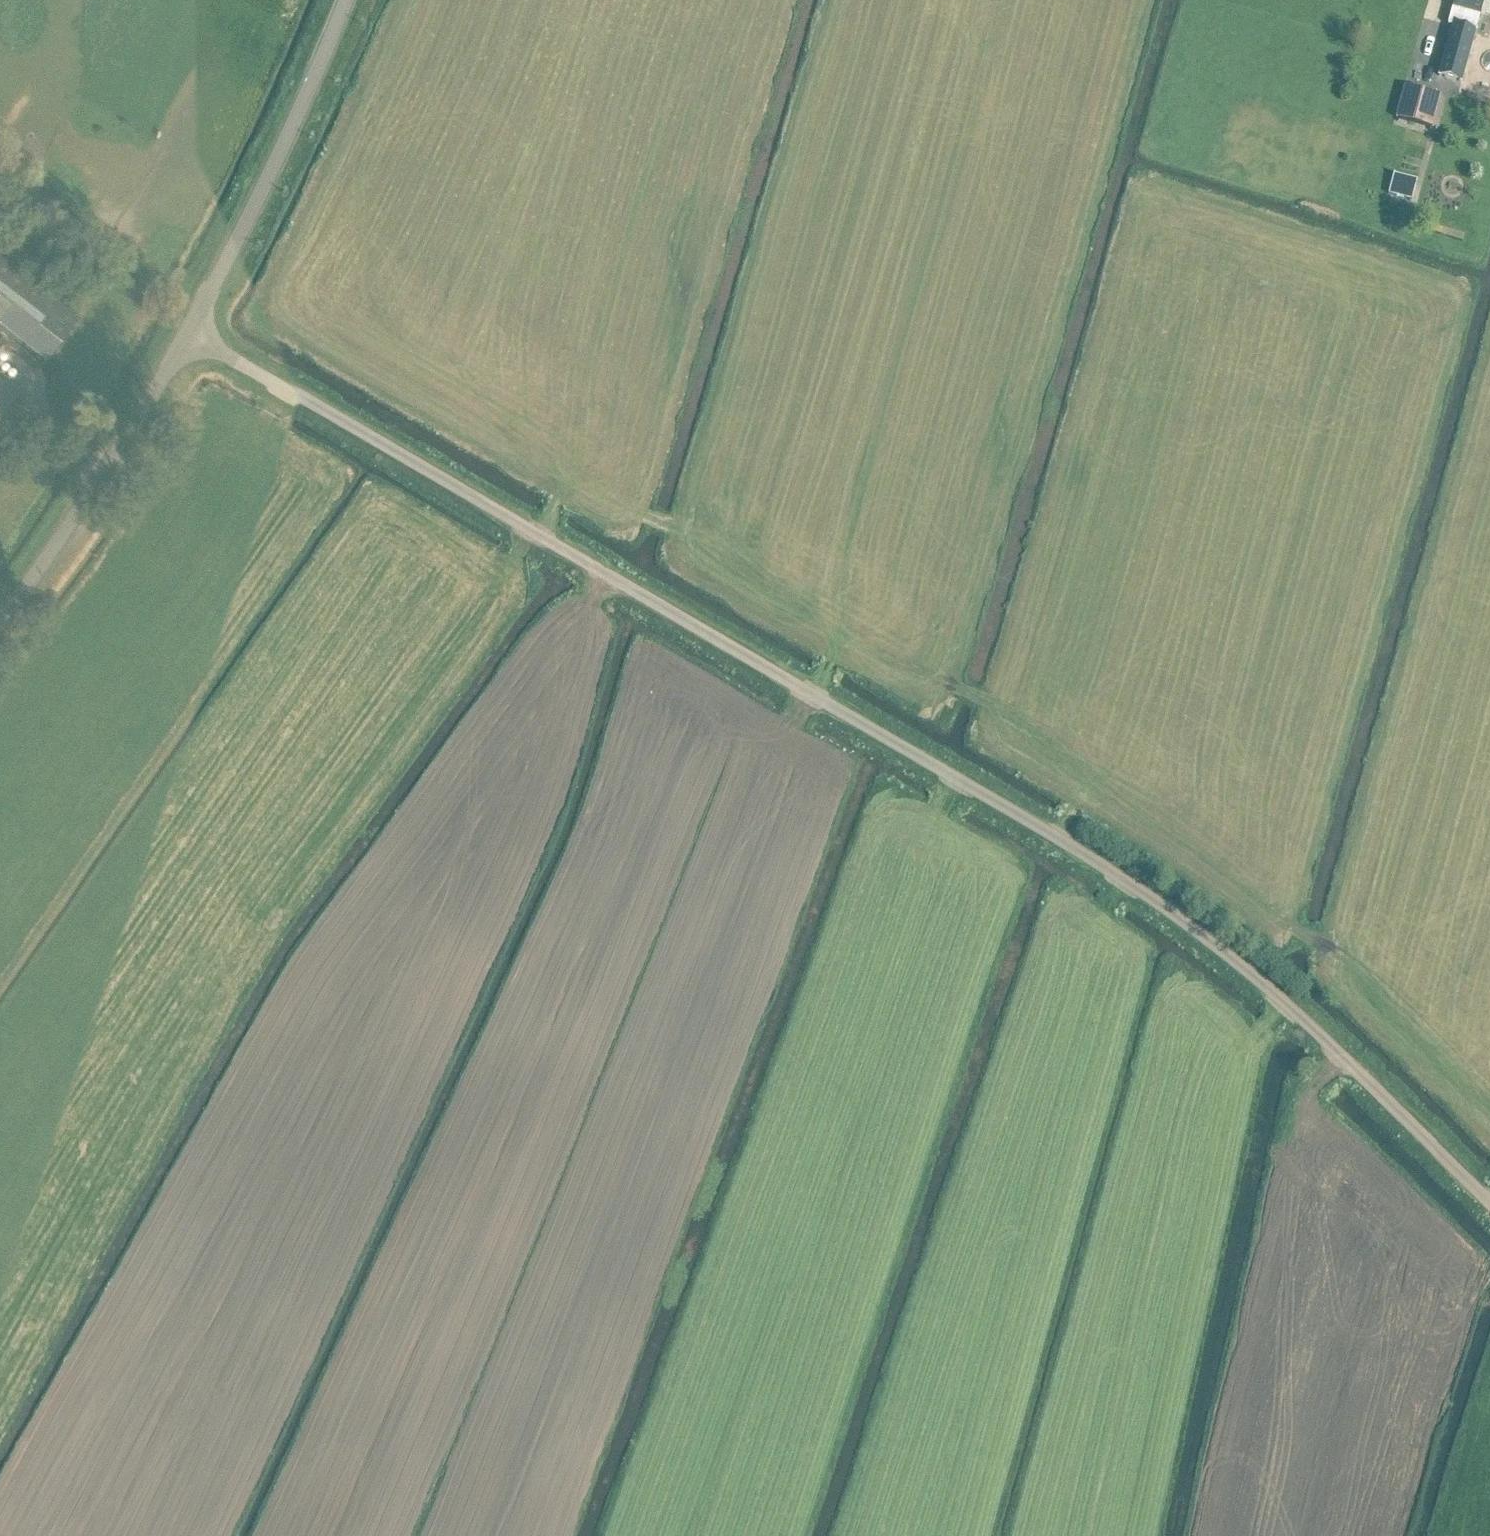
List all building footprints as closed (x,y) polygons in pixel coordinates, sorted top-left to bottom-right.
[(1484,0),(1454,0),(1447,26),(1452,28),(1438,77),(1460,84),(1474,34),(1484,0)] [(1432,130),(1440,98),(1402,88),(1394,120),(1432,130)] [(1416,186),(1392,180),(1387,199),(1411,205),(1416,186)] [(0,260),(0,332),(44,366),(79,322),(0,260)] [(0,377),(0,416),(19,392),(0,377)]
